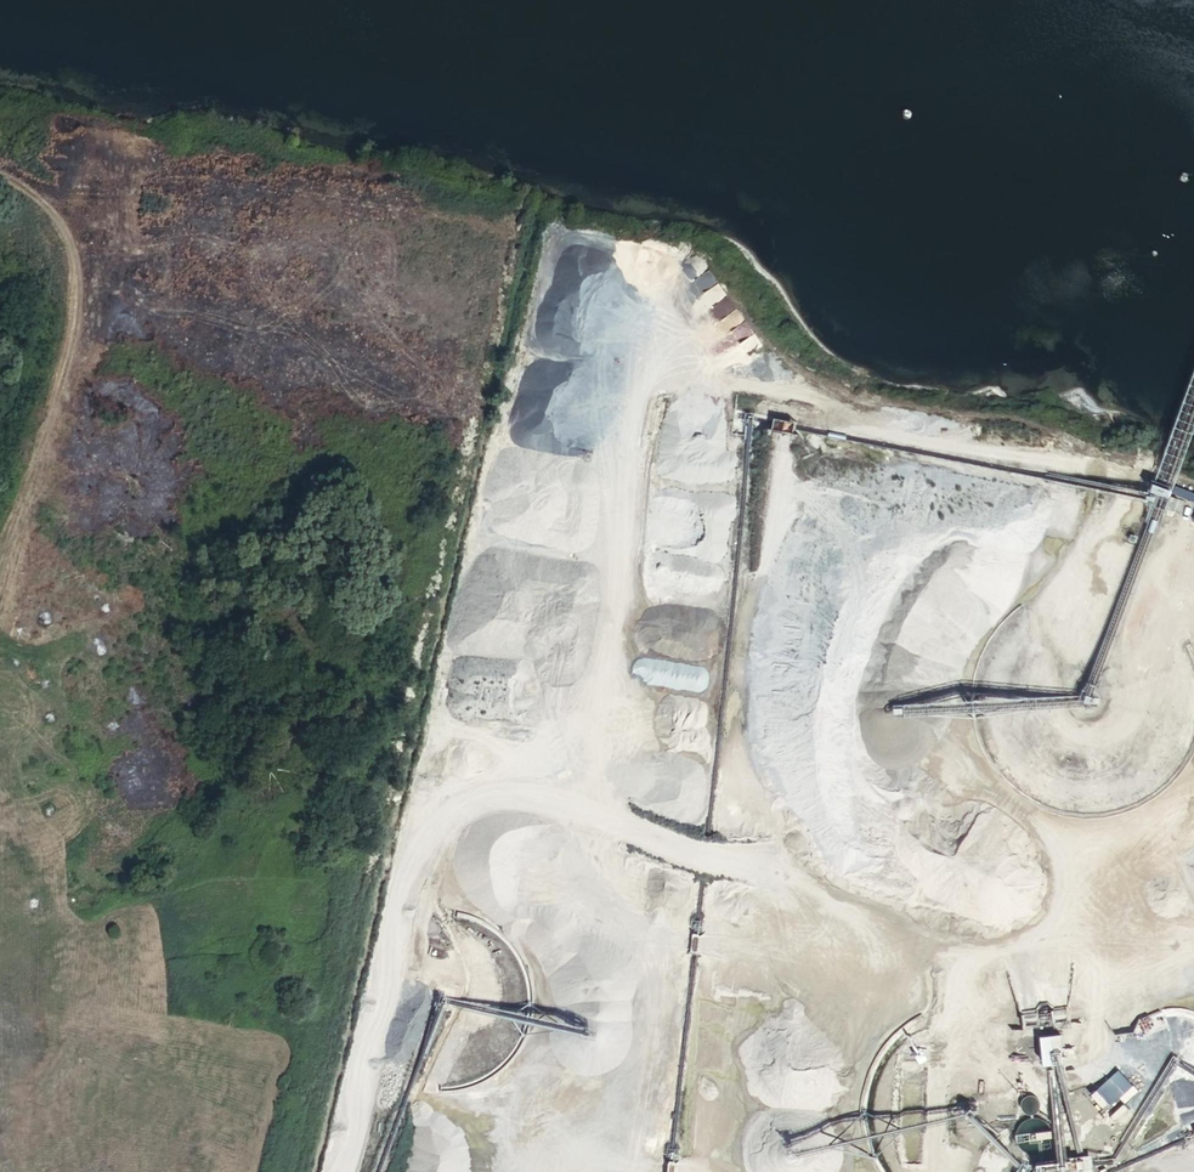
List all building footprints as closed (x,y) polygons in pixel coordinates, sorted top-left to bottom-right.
[(1065,1064),(1061,1034),(1042,1037),(1046,1066),(1065,1064)]
